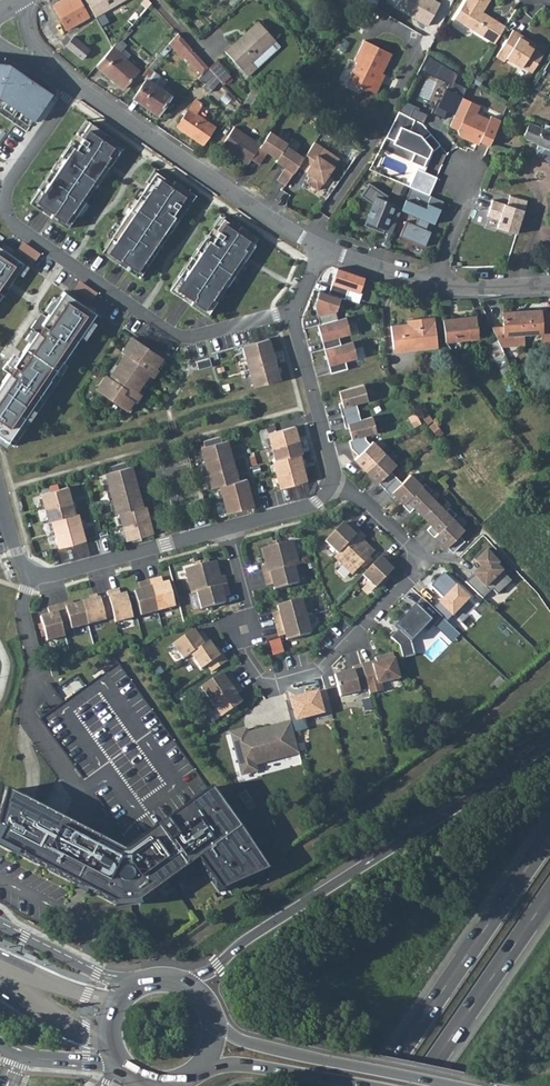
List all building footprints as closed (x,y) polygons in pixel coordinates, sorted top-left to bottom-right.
[(53,6),(67,29),(88,17),(78,0),(62,0),(53,6)] [(132,24),(151,3),(148,0),(144,0),(141,3),(142,4),(128,20),(132,24)] [(434,0),(399,0),(397,5),(429,23),(440,3),(434,0)] [(494,44),(505,25),(483,11),(490,0),(466,0),(455,19),(494,44)] [(257,68),(251,62),(274,40),(275,39),(258,21),(225,51),(248,75),(257,68)] [(513,29),(496,57),(504,61),(507,57),(521,66),(522,65),(532,71),(542,53),(527,44),(529,39),(513,29)] [(178,33),(173,39),(178,44),(183,39),(178,33)] [(74,37),(66,46),(82,59),(89,50),(74,37)] [(357,60),(348,78),(366,87),(370,85),(378,89),(382,80),(379,78),(392,51),(364,38),(354,58),(357,60)] [(119,39),(96,66),(123,89),(138,71),(126,61),(130,56),(123,49),(126,45),(119,39)] [(183,39),(178,44),(177,44),(186,55),(185,56),(202,74),(208,67),(183,39)] [(274,40),(251,62),(257,68),(280,46),(274,40)] [(427,56),(420,71),(452,86),(457,75),(427,56)] [(202,74),(198,78),(205,83),(214,73),(208,67),(202,74)] [(34,121),(53,94),(18,69),(0,68),(0,98),(34,121)] [(146,78),(133,98),(157,114),(170,96),(166,93),(167,91),(162,88),(161,89),(146,78)] [(257,96),(248,109),(255,114),(264,101),(257,96)] [(462,97),(449,125),(458,129),(457,131),(459,135),(471,140),(474,139),(489,146),(500,120),(491,116),(489,120),(474,114),(474,112),(476,111),(479,105),(462,97)] [(194,101),(177,127),(202,144),(214,126),(195,114),(201,105),(194,101)] [(415,121),(399,113),(386,139),(406,147),(405,150),(414,153),(410,162),(423,168),(431,150),(431,149),(423,140),(420,136),(410,132),(415,121)] [(86,120),(29,202),(42,211),(44,207),(53,214),(51,217),(67,228),(109,168),(107,166),(112,158),(116,161),(126,147),(86,120)] [(522,138),(535,143),(536,144),(549,150),(549,130),(529,121),(522,138)] [(221,146),(249,164),(251,161),(262,144),(234,126),(221,146)] [(262,144),(251,161),(259,166),(266,155),(276,161),(287,148),(288,145),(271,132),(262,144)] [(431,149),(431,150),(433,151),(440,145),(430,134),(423,140),(431,149)] [(304,158),(298,168),(310,177),(306,184),(319,192),(339,159),(314,142),(304,158)] [(536,144),(533,150),(536,155),(549,161),(549,150),(536,144)] [(304,158),(287,148),(276,161),(275,163),(284,171),(278,180),(285,185),(298,168),(304,158)] [(127,269),(139,278),(196,195),(156,167),(146,182),(150,184),(144,192),(143,191),(101,252),(118,263),(120,259),(129,265),(127,269)] [(417,169),(409,187),(411,188),(429,196),(437,178),(417,169)] [(390,216),(398,219),(402,210),(403,207),(387,200),(389,196),(371,183),(362,196),(374,204),(365,225),(383,232),(386,227),(390,216)] [(429,196),(411,188),(406,200),(426,208),(428,204),(431,196),(429,196)] [(498,230),(517,236),(528,201),(509,195),(506,205),(492,201),(487,217),(501,222),(498,230)] [(444,202),(431,196),(428,204),(441,209),(444,202)] [(441,209),(428,204),(426,208),(406,200),(403,207),(402,210),(419,217),(415,225),(407,222),(400,236),(425,247),(431,232),(424,229),(427,221),(435,224),(441,209)] [(222,213),(169,290),(207,316),(260,239),(222,213)] [(390,216),(386,227),(393,230),(398,219),(390,216)] [(39,256),(21,244),(15,252),(33,265),(39,256)] [(0,247),(0,299),(3,295),(4,296),(10,288),(8,287),(24,264),(0,247)] [(365,276),(337,267),(328,292),(341,297),(344,298),(348,287),(359,291),(365,276)] [(96,295),(78,283),(72,292),(90,304),(96,295)] [(336,309),(341,297),(328,292),(319,290),(314,304),(315,304),(320,324),(338,319),(335,310),(336,309)] [(103,318),(64,291),(42,323),(36,319),(31,327),(36,331),(13,364),(8,360),(2,368),(8,372),(0,383),(0,436),(14,446),(103,318)] [(541,317),(541,310),(502,312),(503,326),(491,327),(495,336),(500,346),(515,345),(515,334),(522,334),(542,333),(541,317)] [(412,322),(390,324),(392,348),(423,345),(423,348),(436,347),(433,316),(421,317),(412,318),(412,322)] [(476,316),(443,319),(445,340),(445,342),(455,341),(478,339),(476,316)] [(350,332),(346,317),(338,319),(320,324),(318,324),(325,349),(341,344),(339,335),(350,332)] [(541,317),(542,333),(549,333),(549,317),(541,317)] [(542,333),(542,342),(549,342),(549,333),(542,333)] [(500,346),(495,336),(486,341),(494,356),(503,352),(500,346)] [(162,358),(132,337),(122,351),(126,354),(110,377),(106,375),(96,389),(126,410),(133,400),(135,402),(141,394),(137,391),(148,374),(152,377),(158,369),(155,367),(162,358)] [(280,379),(269,338),(243,346),(254,386),(280,379)] [(357,356),(353,341),(341,344),(325,349),(324,349),(331,373),(347,369),(345,359),(357,356)] [(212,366),(210,358),(196,361),(199,370),(212,366)] [(339,403),(343,416),(359,411),(357,403),(368,400),(364,384),(348,388),(339,391),(342,402),(339,403)] [(361,419),(359,411),(343,416),(346,428),(349,427),(352,439),(365,435),(377,432),(373,416),(361,419)] [(302,453),(295,426),(268,433),(275,460),(272,460),(280,487),(306,480),(299,454),(302,453)] [(355,459),(366,471),(385,453),(373,441),(370,443),(366,439),(365,435),(352,439),(349,440),(351,448),(358,455),(355,459)] [(222,441),(220,436),(203,441),(204,446),(200,447),(211,488),(219,485),(227,513),(253,505),(246,478),(238,481),(227,440),(222,441)] [(384,488),(396,477),(390,471),(396,465),(385,453),(366,471),(378,483),(384,488)] [(127,467),(126,462),(109,466),(110,472),(105,473),(116,514),(119,513),(126,540),(153,533),(145,506),(143,506),(132,466),(127,467)] [(404,504),(422,486),(411,474),(402,483),(396,477),(384,488),(393,498),(396,495),(404,504)] [(423,516),(437,503),(429,494),(432,490),(426,483),(422,486),(404,504),(403,505),(410,512),(414,507),(423,516)] [(75,514),(68,487),(41,494),(48,521),(51,521),(58,547),(85,540),(78,513),(75,514)] [(446,511),(437,503),(423,516),(432,525),(427,530),(434,537),(435,536),(453,518),(457,515),(450,508),(446,511)] [(465,530),(453,518),(435,536),(446,548),(448,547),(453,553),(465,541),(459,535),(465,530)] [(349,530),(342,523),(325,541),(338,553),(360,531),(354,525),(349,530)] [(366,537),(360,531),(338,553),(334,557),(352,575),(375,552),(363,540),(366,537)] [(293,540),(262,549),(266,565),(262,566),(264,574),(294,566),(299,564),(293,540)] [(62,562),(90,555),(86,542),(58,550),(62,562)] [(391,559),(384,552),(363,575),(376,588),(393,570),(386,563),(391,559)] [(486,552),(474,563),(479,570),(472,576),(488,593),(492,589),(497,595),(512,581),(499,568),(501,566),(486,552)] [(227,584),(225,576),(220,577),(216,561),(185,569),(191,594),(197,592),(227,584)] [(294,566),(264,574),(266,582),(272,580),(275,590),(299,583),(294,566)] [(443,573),(430,587),(442,598),(438,604),(453,618),(470,600),(443,573)] [(160,584),(158,578),(150,580),(158,611),(175,606),(169,582),(160,584)] [(150,580),(142,582),(143,588),(134,591),(141,615),(158,611),(150,580)] [(229,592),(227,584),(197,592),(201,610),(225,603),(223,594),(229,592)] [(107,592),(115,622),(133,617),(126,593),(117,596),(115,590),(107,592)] [(100,598),(83,602),(89,624),(106,619),(100,598)] [(276,624),(306,616),(302,599),(278,605),(280,615),(274,616),(276,624)] [(421,600),(395,628),(411,642),(424,630),(427,633),(442,619),(421,600)] [(89,624),(83,602),(66,607),(71,629),(89,624)] [(41,617),(47,641),(65,636),(57,606),(48,608),(50,614),(41,617)] [(311,634),(306,616),(276,624),(278,633),(284,631),(287,640),(311,634)] [(191,654),(209,641),(204,634),(199,638),(194,630),(173,644),(183,659),(191,654)] [(281,638),(271,640),(274,654),(284,652),(281,638)] [(219,656),(209,641),(191,654),(201,669),(219,656)] [(368,688),(370,694),(383,691),(381,684),(400,679),(393,653),(375,658),(377,664),(373,665),(372,662),(362,665),(368,688)] [(56,665),(50,667),(53,677),(59,675),(56,665)] [(368,688),(362,665),(353,667),(354,670),(334,675),(340,696),(368,688)] [(216,676),(201,687),(211,702),(232,688),(227,681),(222,684),(216,676)] [(211,702),(221,717),(237,706),(231,698),(236,695),(232,688),(211,702)] [(317,692),(321,706),(329,704),(325,690),(317,692)] [(317,692),(291,699),(296,720),(305,718),(304,715),(314,713),(315,715),(331,710),(329,704),(321,706),(317,692)] [(307,719),(293,721),(295,730),(308,728),(307,719)] [(229,735),(241,777),(257,772),(256,767),(298,756),(291,721),(248,733),(246,729),(229,735)] [(186,867),(196,860),(222,894),(268,873),(209,789),(166,821),(122,851),(5,791),(0,814),(0,845),(115,903),(138,901),(186,867)]
